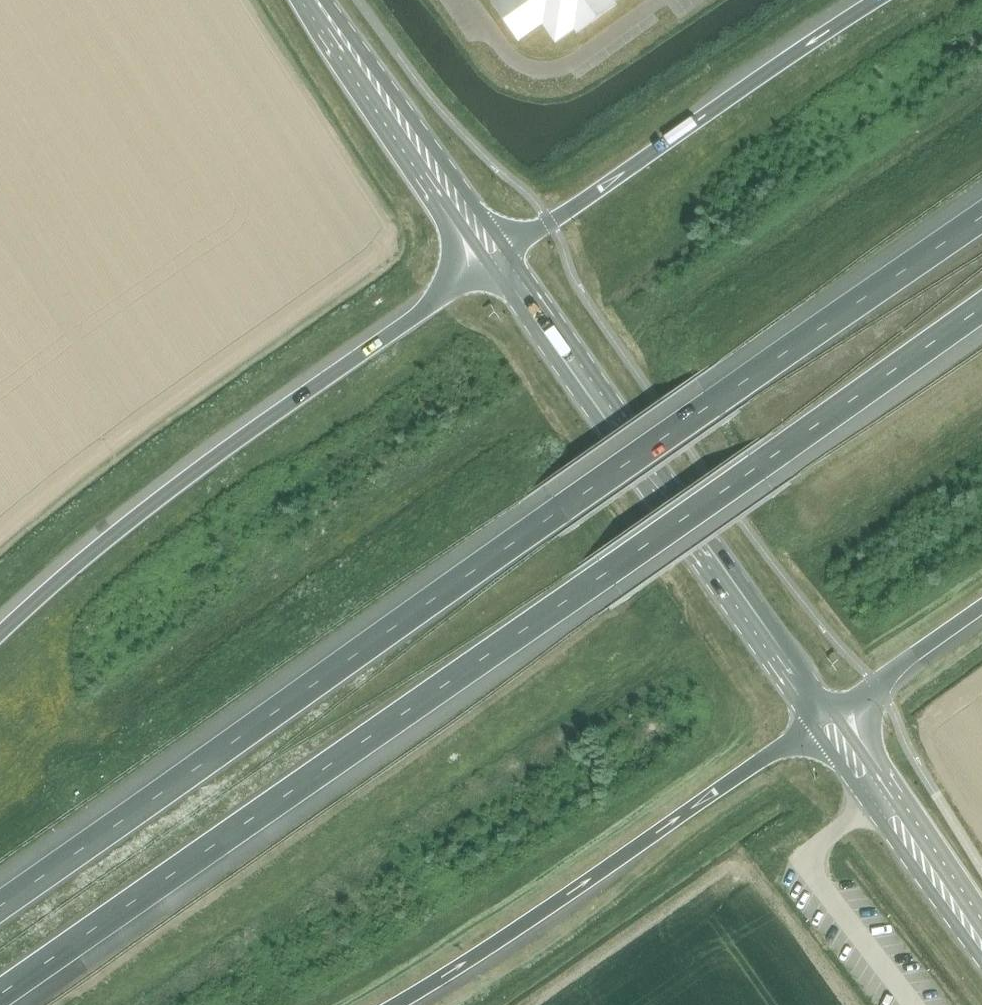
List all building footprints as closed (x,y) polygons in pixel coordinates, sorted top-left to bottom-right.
[(489,1),(518,42),(548,22),(557,34),(569,25),(576,35),(617,5),(613,0),(490,0),(489,1)] [(817,932),(822,942),(838,934),(833,924),(817,932)]
